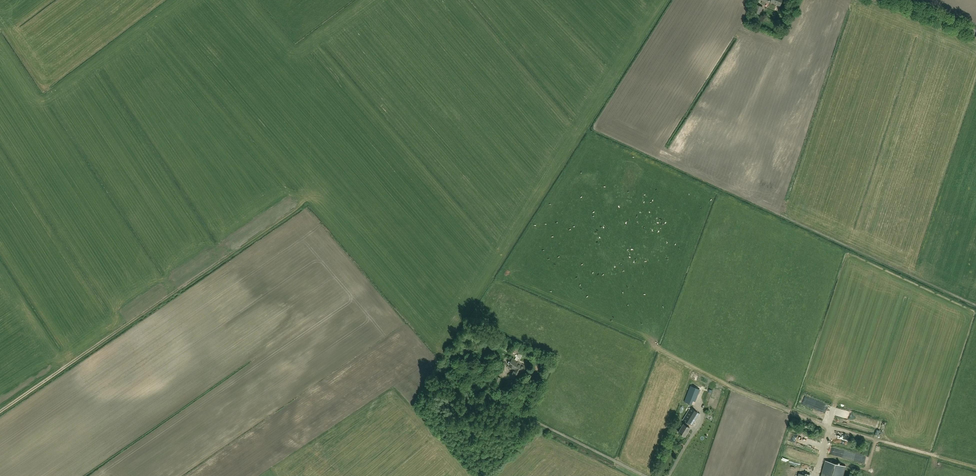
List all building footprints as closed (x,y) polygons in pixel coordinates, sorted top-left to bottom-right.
[(760,14),(763,7),(756,4),(753,12),(760,14)] [(512,358),(507,366),(513,370),(509,377),(516,381),(520,374),(521,374),(526,366),(512,358)] [(491,372),(489,377),(492,378),(489,382),(496,386),(500,378),(491,372)] [(695,402),(701,386),(692,382),(684,402),(691,405),(693,401),(695,402)] [(719,391),(708,408),(712,410),(723,394),(719,391)] [(688,423),(692,426),(699,413),(690,408),(682,420),(685,421),(683,424),(678,432),(684,436),(689,428),(687,426),(688,423)] [(670,442),(676,446),(679,441),(673,437),(670,442)] [(845,466),(825,460),(821,475),(843,475),(845,466)]
